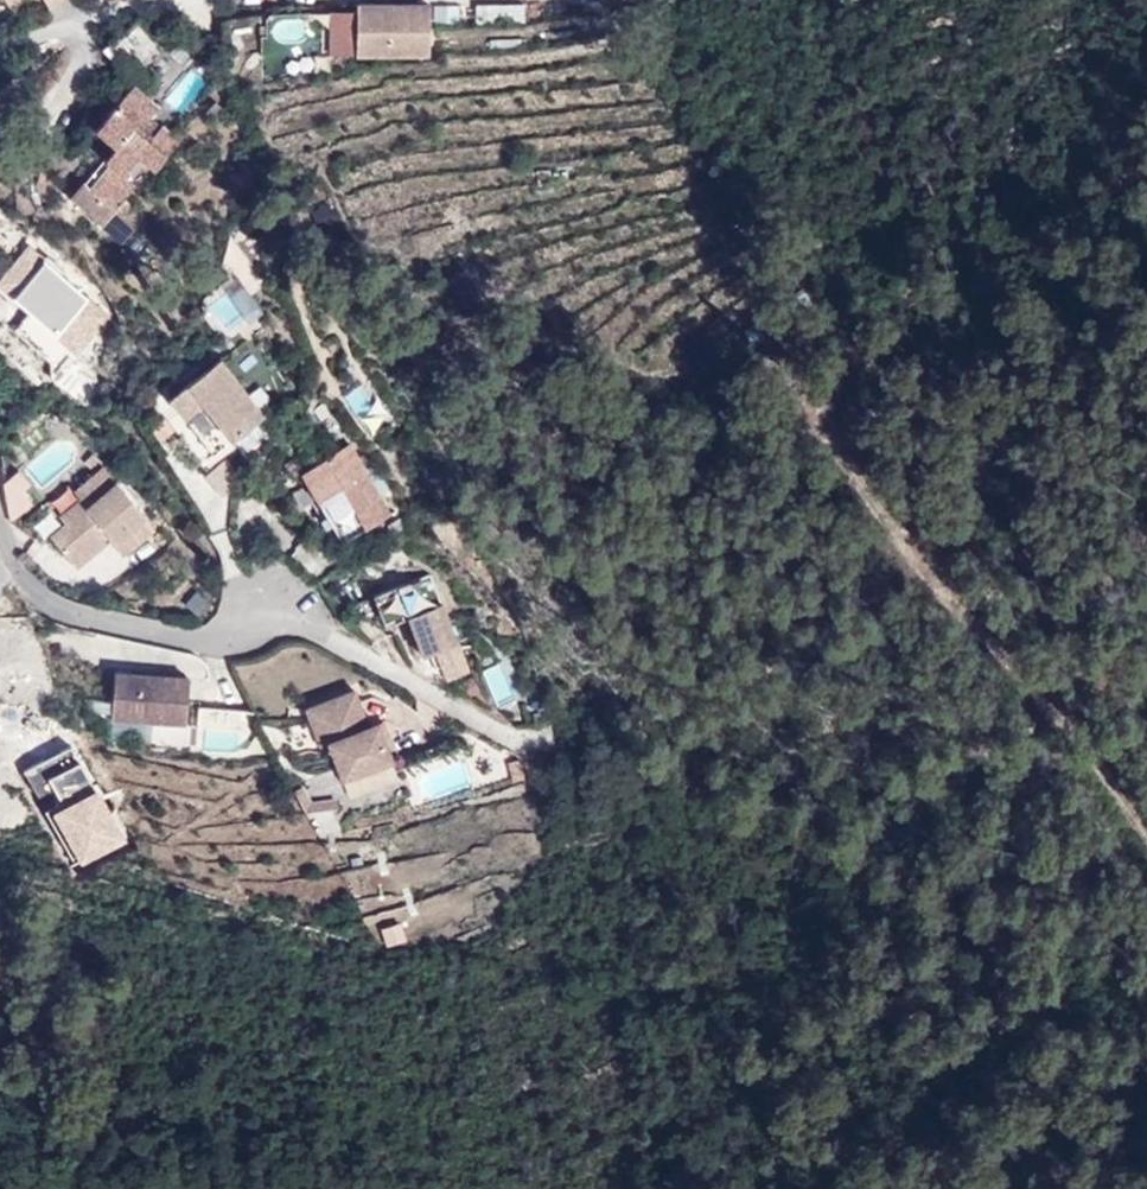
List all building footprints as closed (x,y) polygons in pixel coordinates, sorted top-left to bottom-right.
[(430,5),(357,4),(357,56),(430,56),(430,5)] [(357,12),(333,12),(333,56),(357,56),(357,12)] [(83,183),(70,199),(124,241),(134,228),(121,217),(132,204),(124,198),(135,184),(124,175),(138,158),(155,172),(179,142),(151,119),(158,109),(132,88),(96,131),(116,148),(106,161),(111,165),(91,189),(83,183)] [(263,417),(220,360),(171,398),(214,454),(263,417)] [(391,515),(350,444),(302,472),(343,543),(391,515)] [(97,473),(104,465),(94,456),(87,464),(97,473)] [(110,503),(123,492),(118,485),(104,496),(110,503)] [(151,538),(140,524),(146,519),(123,492),(110,503),(104,496),(89,509),(81,500),(60,518),(66,525),(51,537),(77,569),(112,540),(127,558),(151,538)] [(458,645),(443,605),(441,605),(431,576),(374,595),(385,628),(410,619),(423,657),(458,645)] [(186,726),(189,679),(115,674),(112,720),(186,726)] [(369,729),(356,691),(307,709),(321,748),(329,745),(342,782),(393,764),(379,725),(369,729)]
